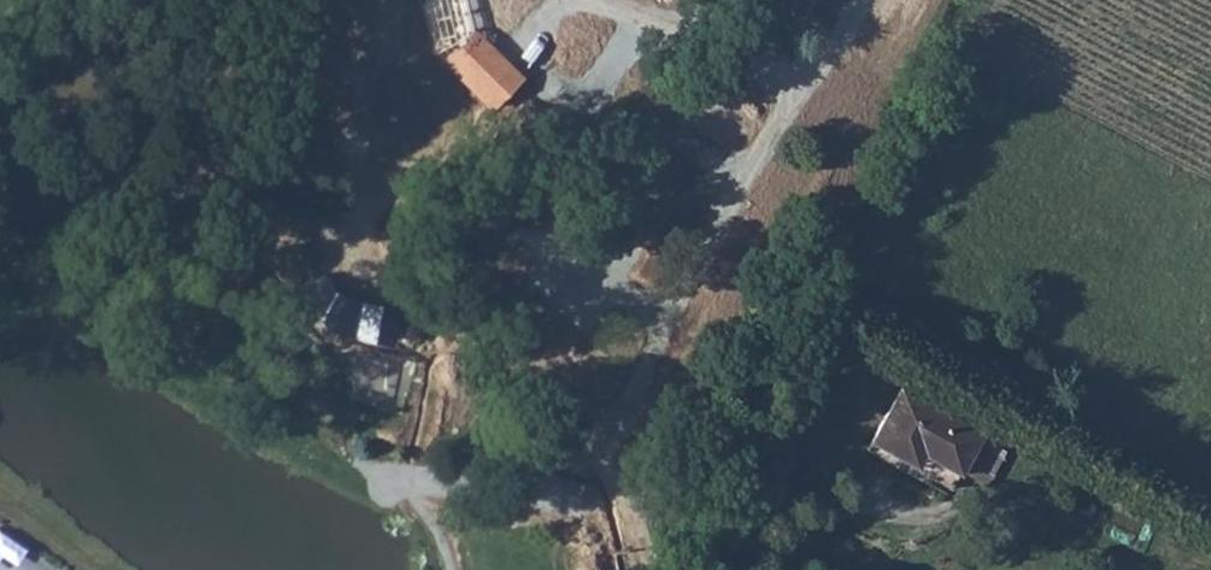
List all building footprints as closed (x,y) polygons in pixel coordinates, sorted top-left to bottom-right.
[(476,32),(447,61),(481,96),(510,66),(476,32)] [(510,66),(481,96),(493,108),(523,78),(510,66)] [(359,308),(353,337),(394,346),(400,317),(359,308)] [(930,478),(950,489),(960,471),(975,444),(981,434),(900,388),(866,449),(927,483),(930,478)] [(991,452),(975,444),(960,471),(976,480),(991,452)]
